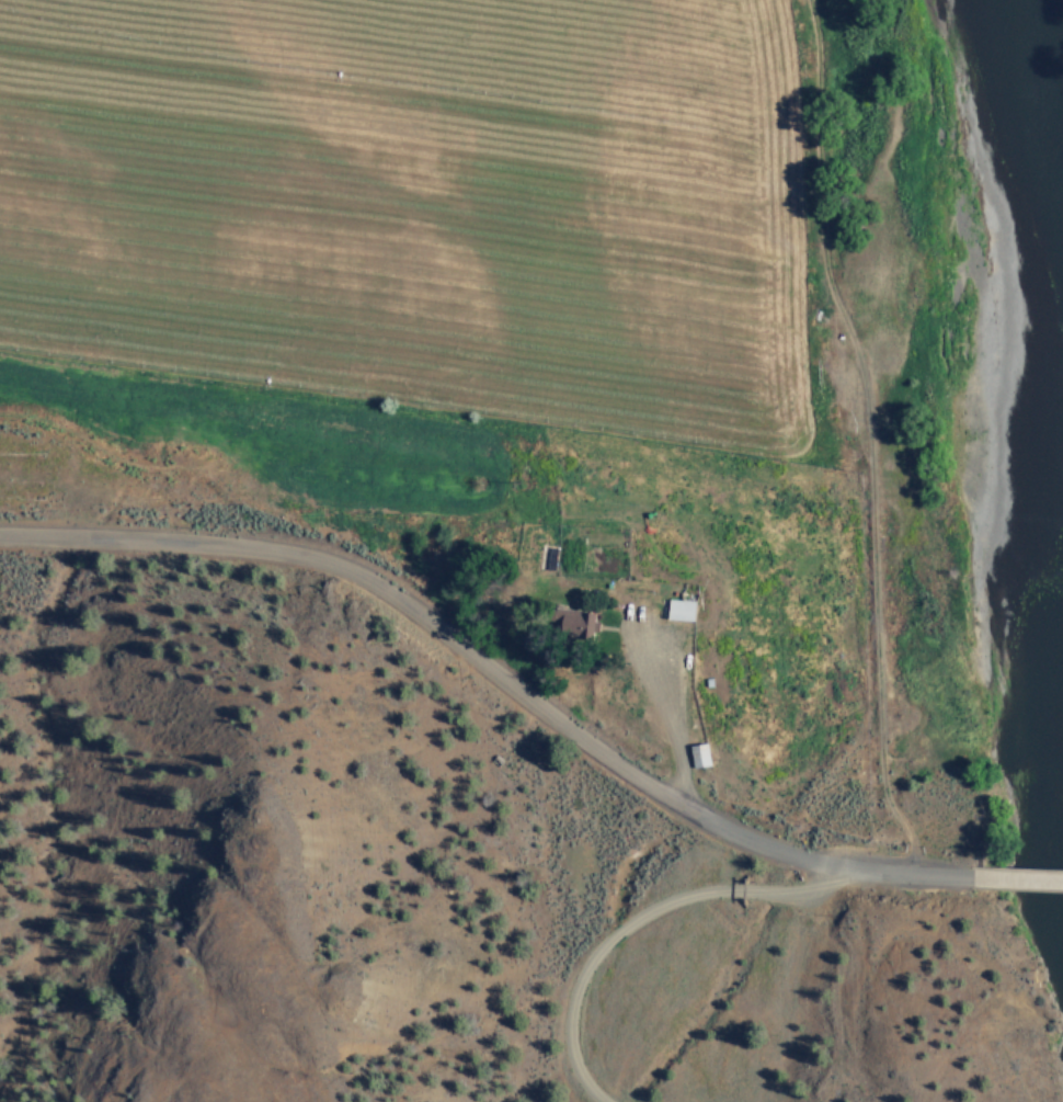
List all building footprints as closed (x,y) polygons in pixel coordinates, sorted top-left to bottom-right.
[(682,599),(669,598),(669,619),(696,620),(696,590),(682,590),(682,599)] [(599,633),(600,610),(556,608),(555,632),(599,633)] [(712,765),(709,742),(691,743),(693,767),(712,765)]
